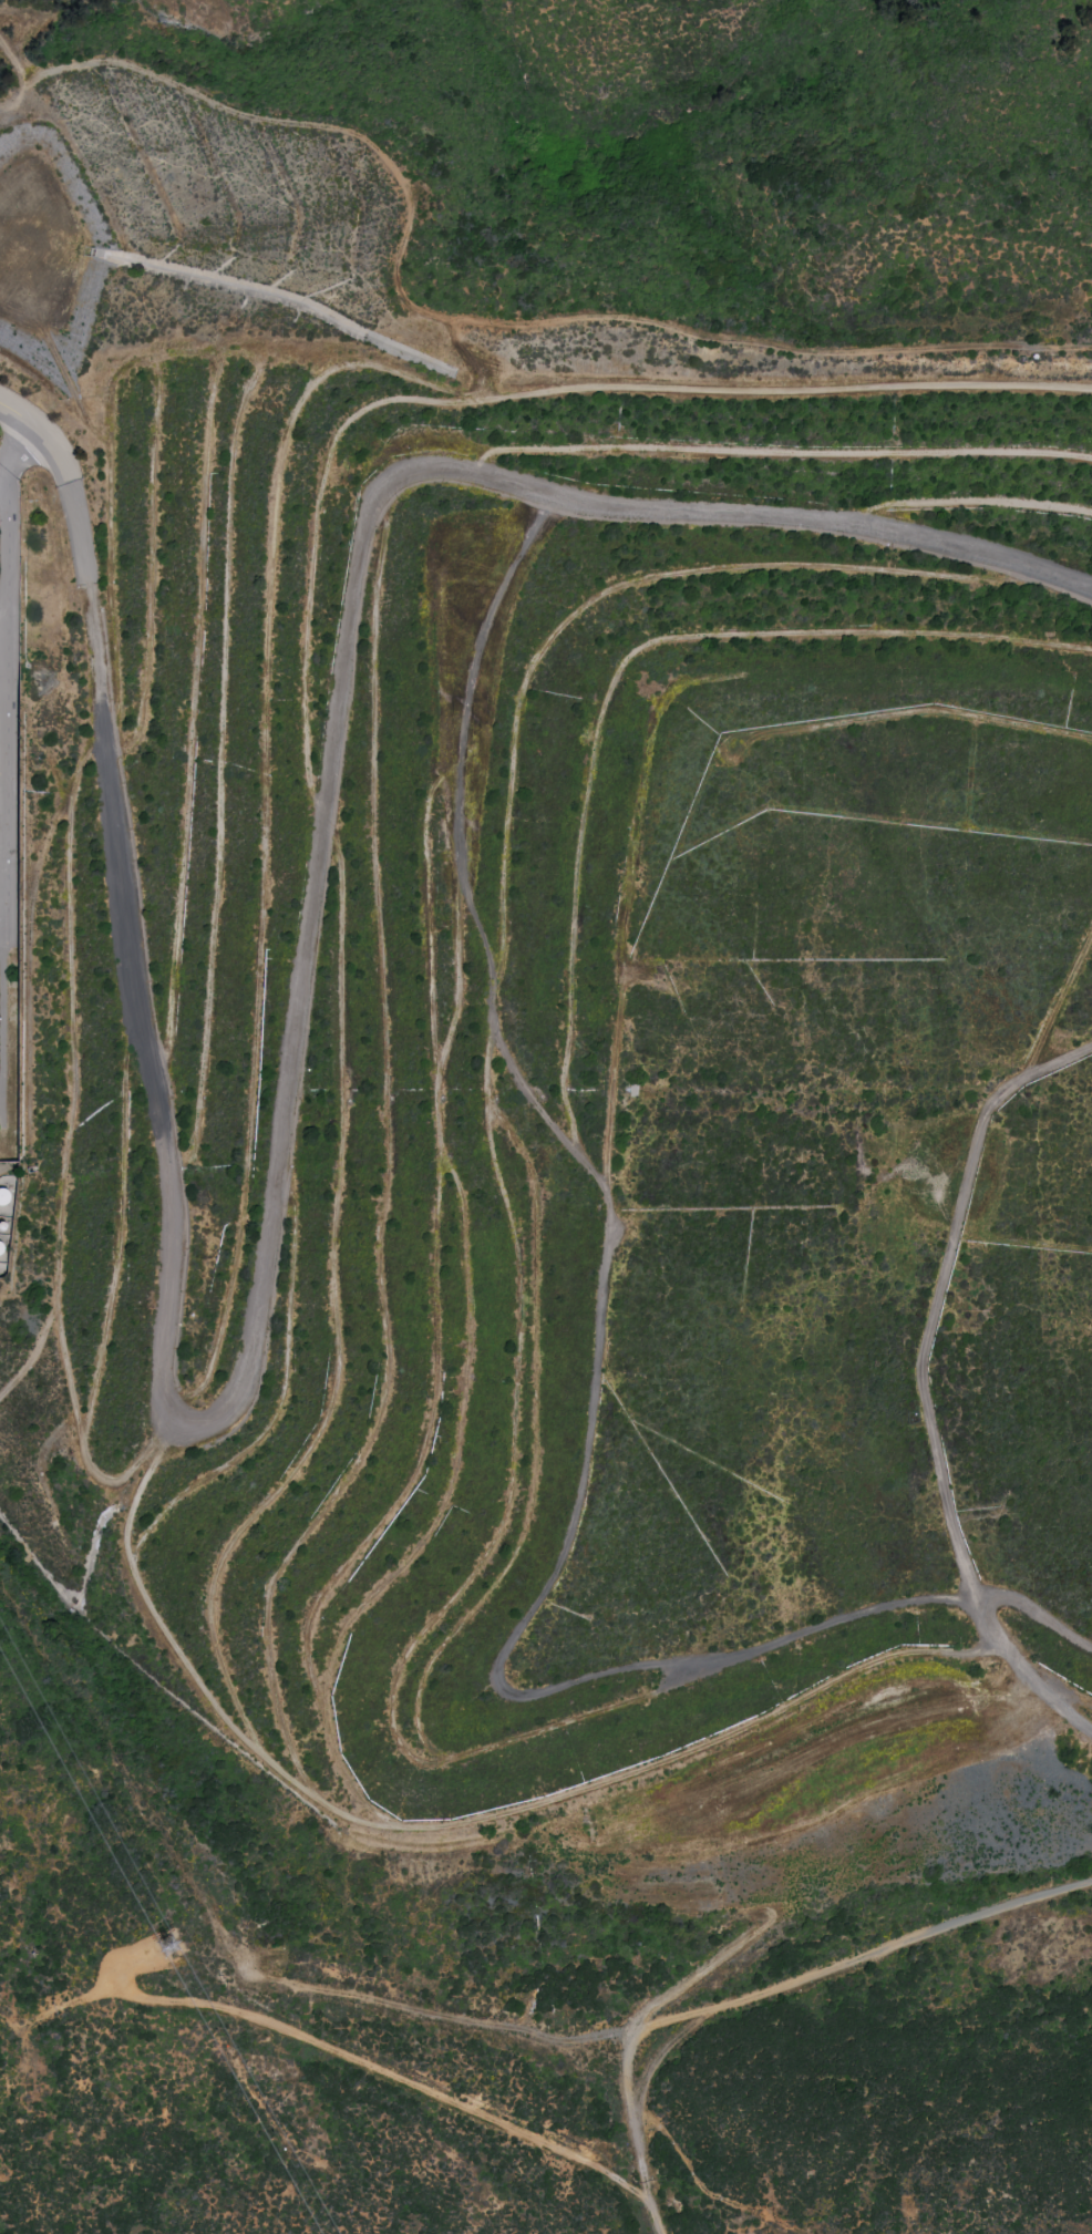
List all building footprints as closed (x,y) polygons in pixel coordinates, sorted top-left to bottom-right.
[(10,1193),(0,1189),(0,1205),(5,1207),(10,1193)]
